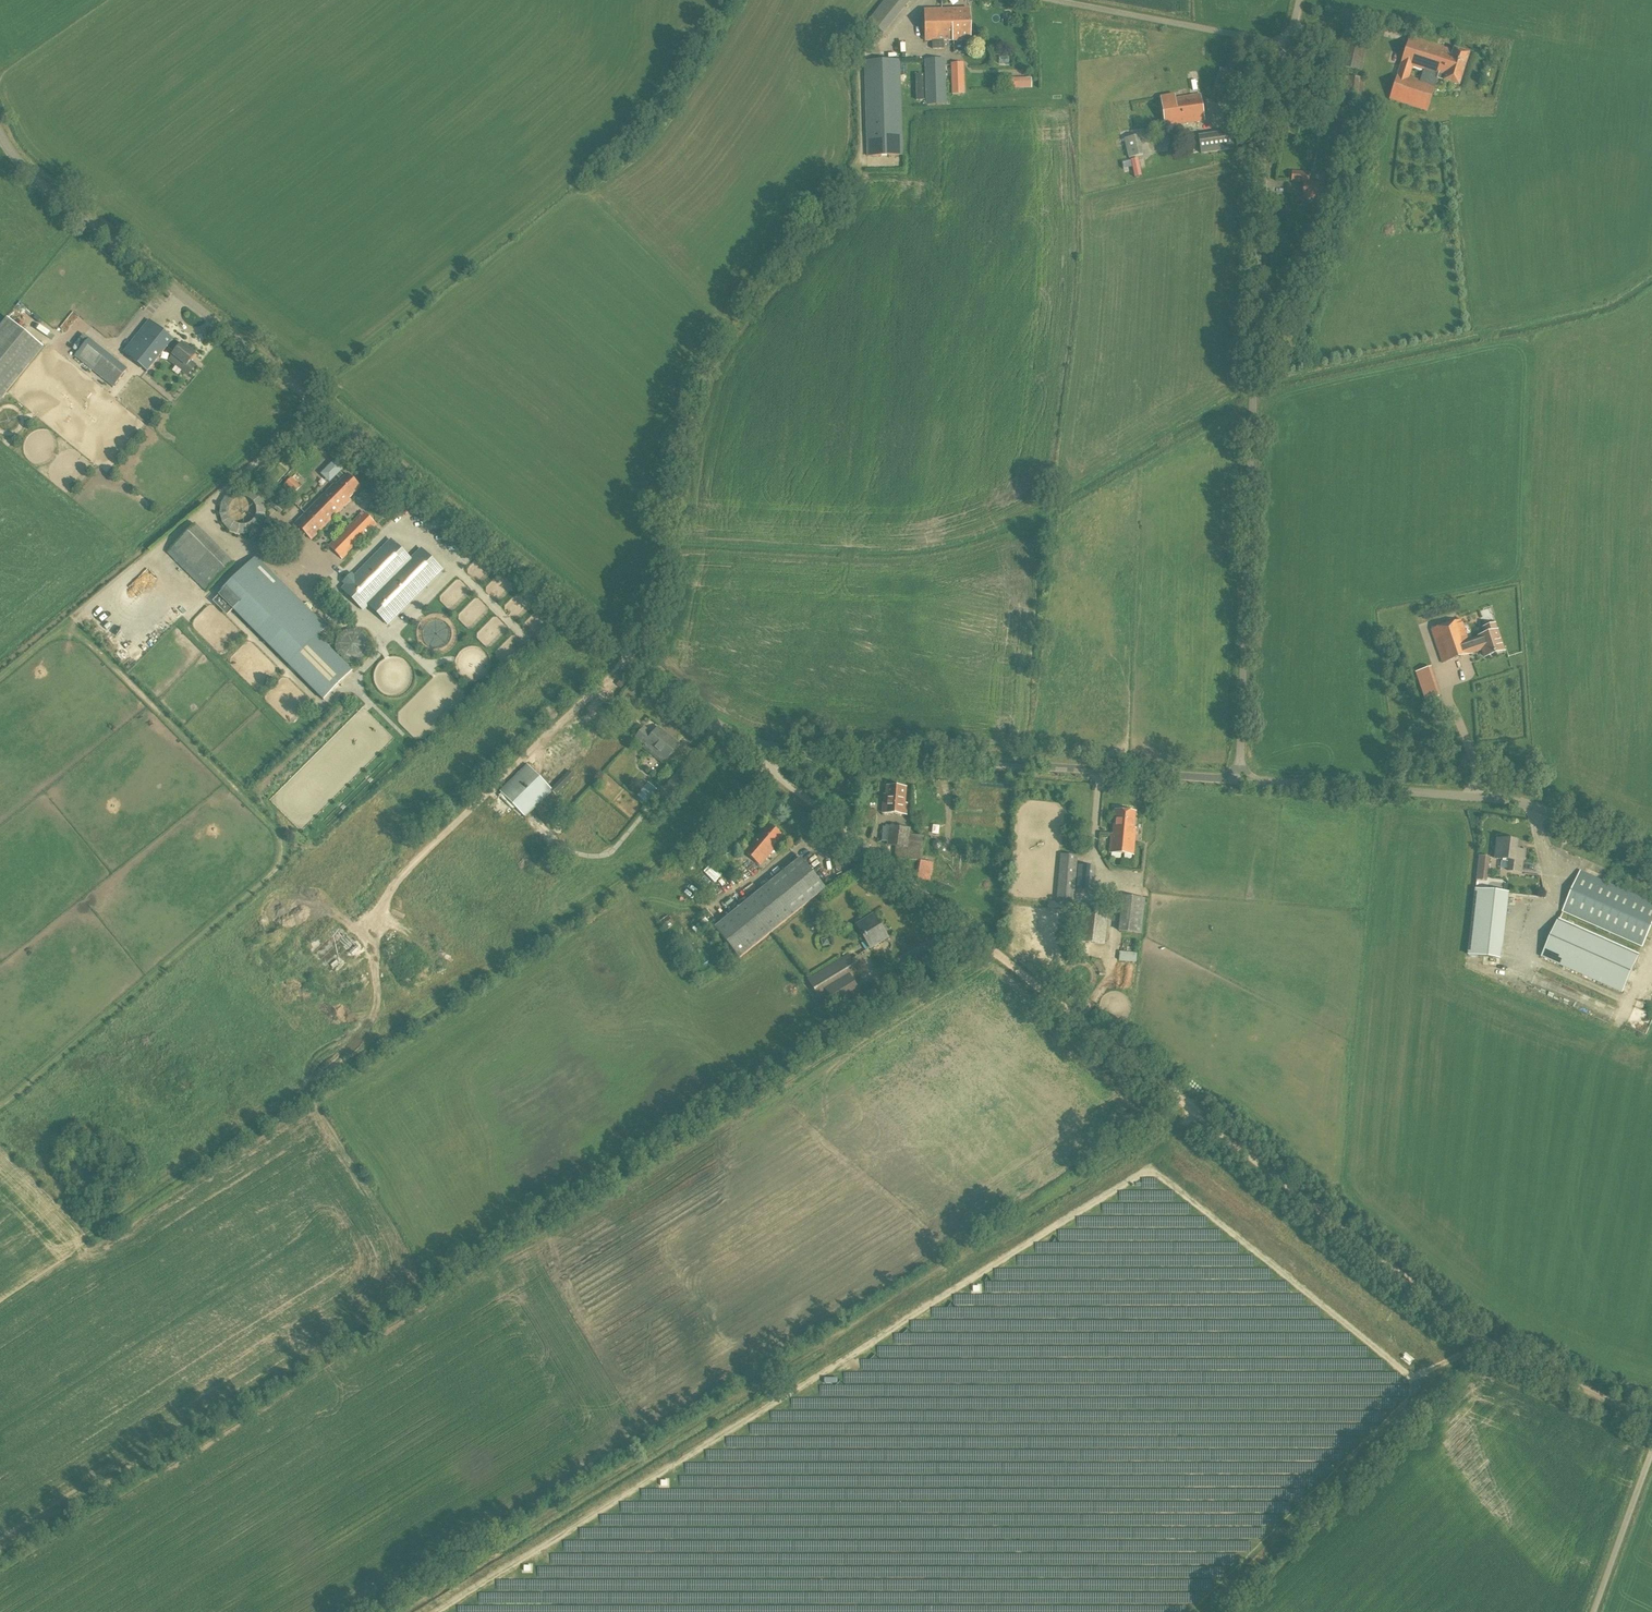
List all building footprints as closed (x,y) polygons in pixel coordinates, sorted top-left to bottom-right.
[(908,0),(883,0),(868,19),(883,31),(908,0)] [(971,40),(970,9),(924,10),(925,40),(932,40),(932,49),(944,49),(944,40),(953,40),(953,41),(971,40)] [(1453,50),(1410,37),(1389,100),(1427,112),(1437,80),(1444,82),(1459,86),(1469,53),(1454,49),(1453,50)] [(867,157),(903,156),(900,59),(864,60),(867,157)] [(945,66),(945,59),(925,59),(925,67),(926,67),(926,105),(946,104),(945,66)] [(952,95),(965,94),(964,63),(951,63),(952,95)] [(1245,99),(1252,78),(1220,68),(1213,88),(1245,99)] [(1016,88),(1032,88),(1032,77),(1016,78),(1016,88)] [(1205,122),(1201,95),(1175,98),(1175,95),(1161,97),(1165,127),(1205,122)] [(1340,135),(1342,126),(1324,123),(1312,121),(1311,130),(1340,135)] [(1201,154),(1234,149),(1231,132),(1199,136),(1201,154)] [(1129,159),(1143,155),(1138,135),(1124,138),(1129,159)] [(1323,200),(1324,184),(1309,183),(1310,173),(1292,171),(1291,182),(1304,183),(1303,198),(1323,200)] [(7,318),(0,327),(0,400),(43,347),(7,318)] [(181,346),(174,340),(174,339),(149,319),(123,352),(148,372),(168,347),(175,353),(169,361),(188,376),(197,365),(191,360),(195,354),(182,344),(181,346)] [(90,338),(85,335),(78,343),(82,347),(75,356),(114,387),(128,369),(90,338)] [(345,476),(340,471),(341,469),(334,462),(323,474),(330,480),(336,475),(341,480),(336,485),(335,484),(295,523),(311,540),(351,500),(349,498),(361,487),(348,474),(345,476)] [(296,477),(286,486),(297,497),(306,488),(296,477)] [(277,502),(273,507),(280,514),(284,509),(277,502)] [(343,560),(377,525),(363,511),(329,545),(343,560)] [(210,587),(234,563),(195,524),(171,548),(210,587)] [(343,583),(346,586),(342,589),(363,609),(368,604),(388,625),(443,571),(421,549),(411,560),(391,540),(355,577),(352,574),(343,583)] [(325,627),(293,595),(279,581),(255,557),(218,595),(288,664),(324,701),(353,672),(317,636),(325,627)] [(138,583),(145,591),(160,577),(152,569),(138,583)] [(125,593),(127,600),(136,598),(134,590),(125,593)] [(1469,641),(1461,619),(1431,629),(1442,664),(1472,653),(1482,650),(1485,656),(1503,650),(1497,631),(1494,624),(1484,628),(1486,635),(1469,641)] [(367,639),(360,640),(358,632),(348,634),(349,644),(346,645),(348,655),(369,652),(367,639)] [(652,734),(643,727),(636,737),(645,744),(642,747),(662,763),(665,759),(666,760),(679,744),(658,727),(652,734)] [(590,739),(583,732),(566,749),(574,756),(590,739)] [(545,781),(529,765),(527,764),(499,791),(526,817),(552,792),(556,795),(575,776),(570,770),(551,788),(545,781)] [(904,805),(905,788),(887,787),(887,803),(884,803),(884,813),(906,814),(906,805),(904,805)] [(876,826),(877,810),(869,810),(870,801),(860,801),(859,826),(876,826)] [(1134,854),(1136,829),(1134,829),(1135,812),(1116,810),(1114,835),(1111,834),(1110,852),(1134,854)] [(783,836),(769,824),(758,836),(757,834),(743,850),(760,865),(774,849),(772,848),(783,836)] [(921,861),(923,838),(909,837),(910,828),(883,825),(882,841),(887,841),(887,845),(896,846),(895,858),(921,861)] [(932,846),(934,848),(938,848),(940,846),(941,843),(938,840),(935,840),(932,842),(932,846)] [(1508,870),(1521,872),(1523,850),(1516,849),(1516,842),(1498,840),(1496,858),(1502,859),(1509,860),(1508,870)] [(1478,876),(1487,877),(1490,853),(1480,852),(1478,876)] [(1074,903),(1077,856),(1061,854),(1057,901),(1074,903)] [(739,958),(826,889),(801,857),(714,927),(739,958)] [(922,881),(935,883),(938,862),(925,861),(922,881)] [(720,883),(727,876),(717,865),(709,873),(720,883)] [(1094,891),(1095,866),(1078,865),(1076,890),(1094,891)] [(1651,926),(1651,902),(1581,870),(1563,911),(1643,947),(1651,926)] [(706,880),(704,885),(718,889),(719,884),(706,880)] [(1507,914),(1509,892),(1474,888),(1472,910),(1507,914)] [(984,889),(974,900),(983,907),(992,896),(984,889)] [(1122,896),(1118,931),(1142,934),(1146,898),(1122,896)] [(1103,945),(1108,908),(1086,905),(1081,942),(1103,945)] [(678,908),(671,910),(674,919),(681,916),(678,908)] [(870,949),(889,938),(874,914),(855,925),(870,949)] [(670,922),(672,927),(683,923),(681,918),(670,922)] [(710,918),(697,929),(701,934),(715,923),(710,918)] [(1623,993),(1640,954),(1558,919),(1541,957),(1623,993)] [(1140,962),(1140,952),(1124,952),(1124,962),(1140,962)] [(836,1008),(861,993),(854,980),(862,976),(848,954),(807,979),(821,1000),(829,995),(836,1008)] [(1400,1334),(1384,1323),(1377,1333),(1392,1345),(1400,1334)]
